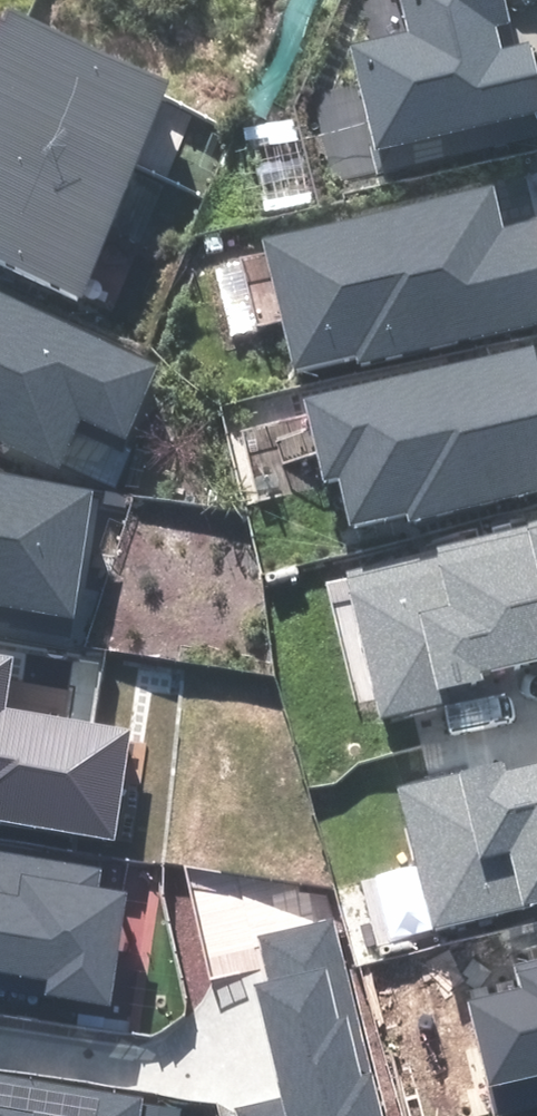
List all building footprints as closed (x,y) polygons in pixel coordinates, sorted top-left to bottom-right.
[(506,0),(399,0),(408,32),(351,46),(377,146),(372,147),(378,173),(536,133),(536,74),(529,42),(501,49),(495,26),(511,22),(506,0)] [(172,80),(4,7),(0,16),(0,101),(137,161),(172,80)] [(137,161),(0,101),(0,184),(107,231),(137,161)] [(495,183),(263,238),(294,370),(357,355),(359,363),(536,321),(536,219),(505,226),(495,183)] [(0,184),(0,262),(78,296),(107,231),(0,184)] [(160,365),(0,295),(0,441),(59,467),(81,419),(127,439),(160,365)] [(535,345),(304,400),(324,482),(340,478),(351,525),(407,512),(410,521),(536,491),(536,353),(535,345)] [(96,488),(0,473),(0,625),(72,636),(96,488)] [(484,536),(513,663),(536,658),(536,523),(484,536)] [(513,663),(484,536),(343,569),(379,722),(446,706),(442,690),(484,680),(482,670),(513,663)] [(16,656),(0,654),(0,823),(115,842),(134,727),(7,706),(16,656)] [(536,905),(536,765),(505,773),(502,762),(398,787),(431,930),(536,905)] [(102,867),(0,852),(0,990),(111,1007),(128,893),(99,888),(102,867)] [(236,1107),(238,1115),(382,1115),(334,917),(258,936),(269,980),(254,983),(281,1096),(236,1107)] [(518,967),(524,992),(469,1005),(495,1115),(501,1115),(536,1108),(536,963),(518,967)] [(180,1110),(143,1104),(144,1097),(0,1074),(0,1115),(179,1115),(180,1110)]
